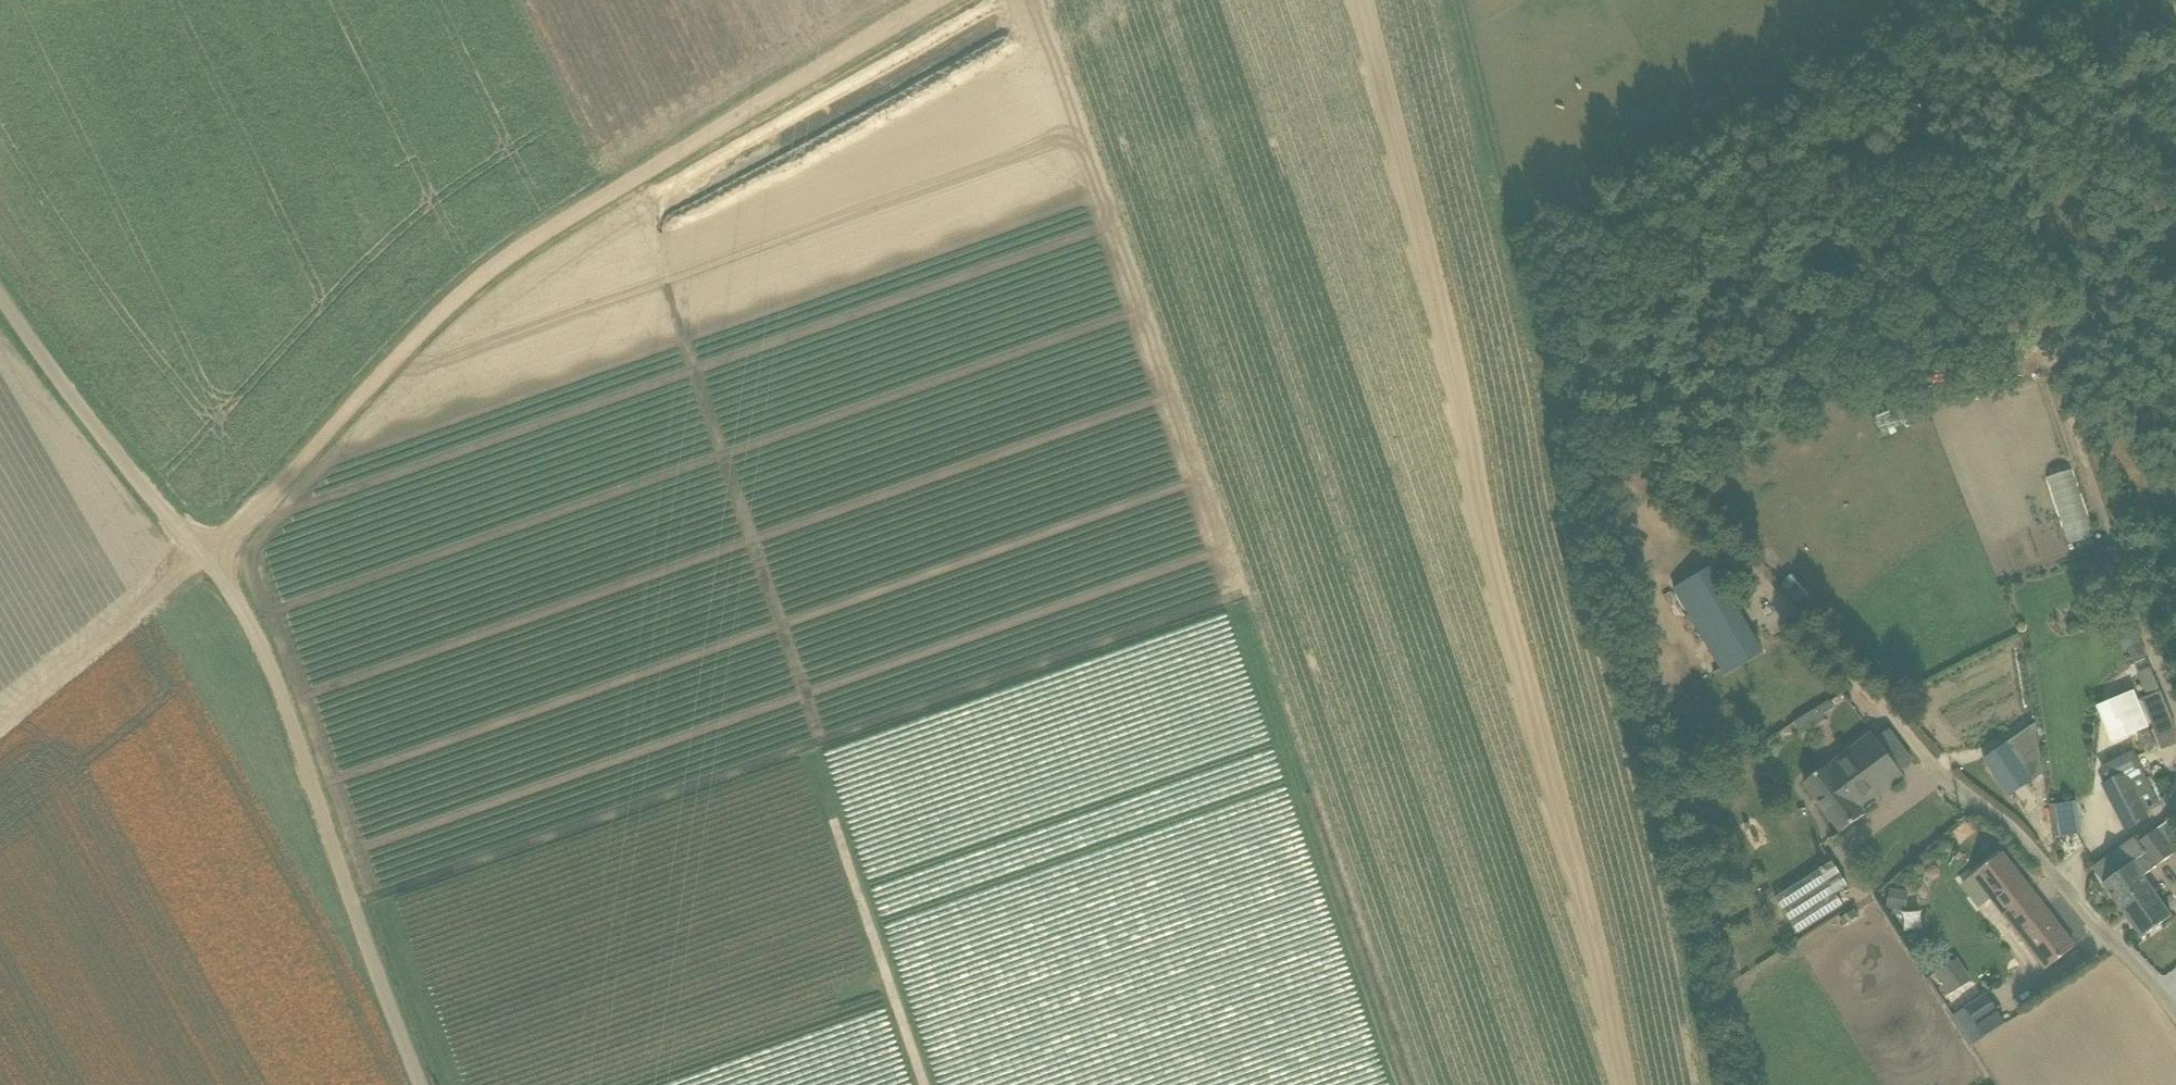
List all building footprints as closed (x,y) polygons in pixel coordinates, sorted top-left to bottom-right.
[(2066,543),(2092,535),(2073,468),(2047,475),(2066,543)] [(1677,584),(1723,674),(1764,653),(1718,563),(1677,584)] [(2119,633),(2126,648),(2141,642),(2135,626),(2119,633)] [(2154,725),(2162,749),(2175,744),(2175,728),(2157,674),(2139,680),(2148,706),(2127,713),(2133,732),(2154,725)] [(1905,777),(1872,734),(1825,769),(1805,783),(1842,832),(1866,815),(1862,810),(1905,777)] [(2011,796),(2033,781),(2047,772),(2022,734),(1985,759),(2011,796)] [(2161,805),(2133,751),(2103,767),(2109,779),(2103,783),(2128,831),(2153,818),(2150,811),(2161,805)] [(2057,802),(2060,835),(2083,832),(2079,800),(2057,802)] [(2135,838),(2103,861),(2093,869),(2143,939),(2172,917),(2145,876),(2175,854),(2157,830),(2139,843),(2135,838)] [(2075,945),(2003,853),(1974,875),(2046,968),(2075,945)] [(1838,891),(1849,884),(1835,860),(1777,895),(1799,933),(1846,905),(1838,891)] [(1890,890),(1887,910),(1910,913),(1913,893),(1890,890)] [(1959,956),(1934,973),(1949,994),(1973,977),(1959,956)] [(1967,1008),(1978,1025),(1999,1011),(1988,994),(1967,1008)]
